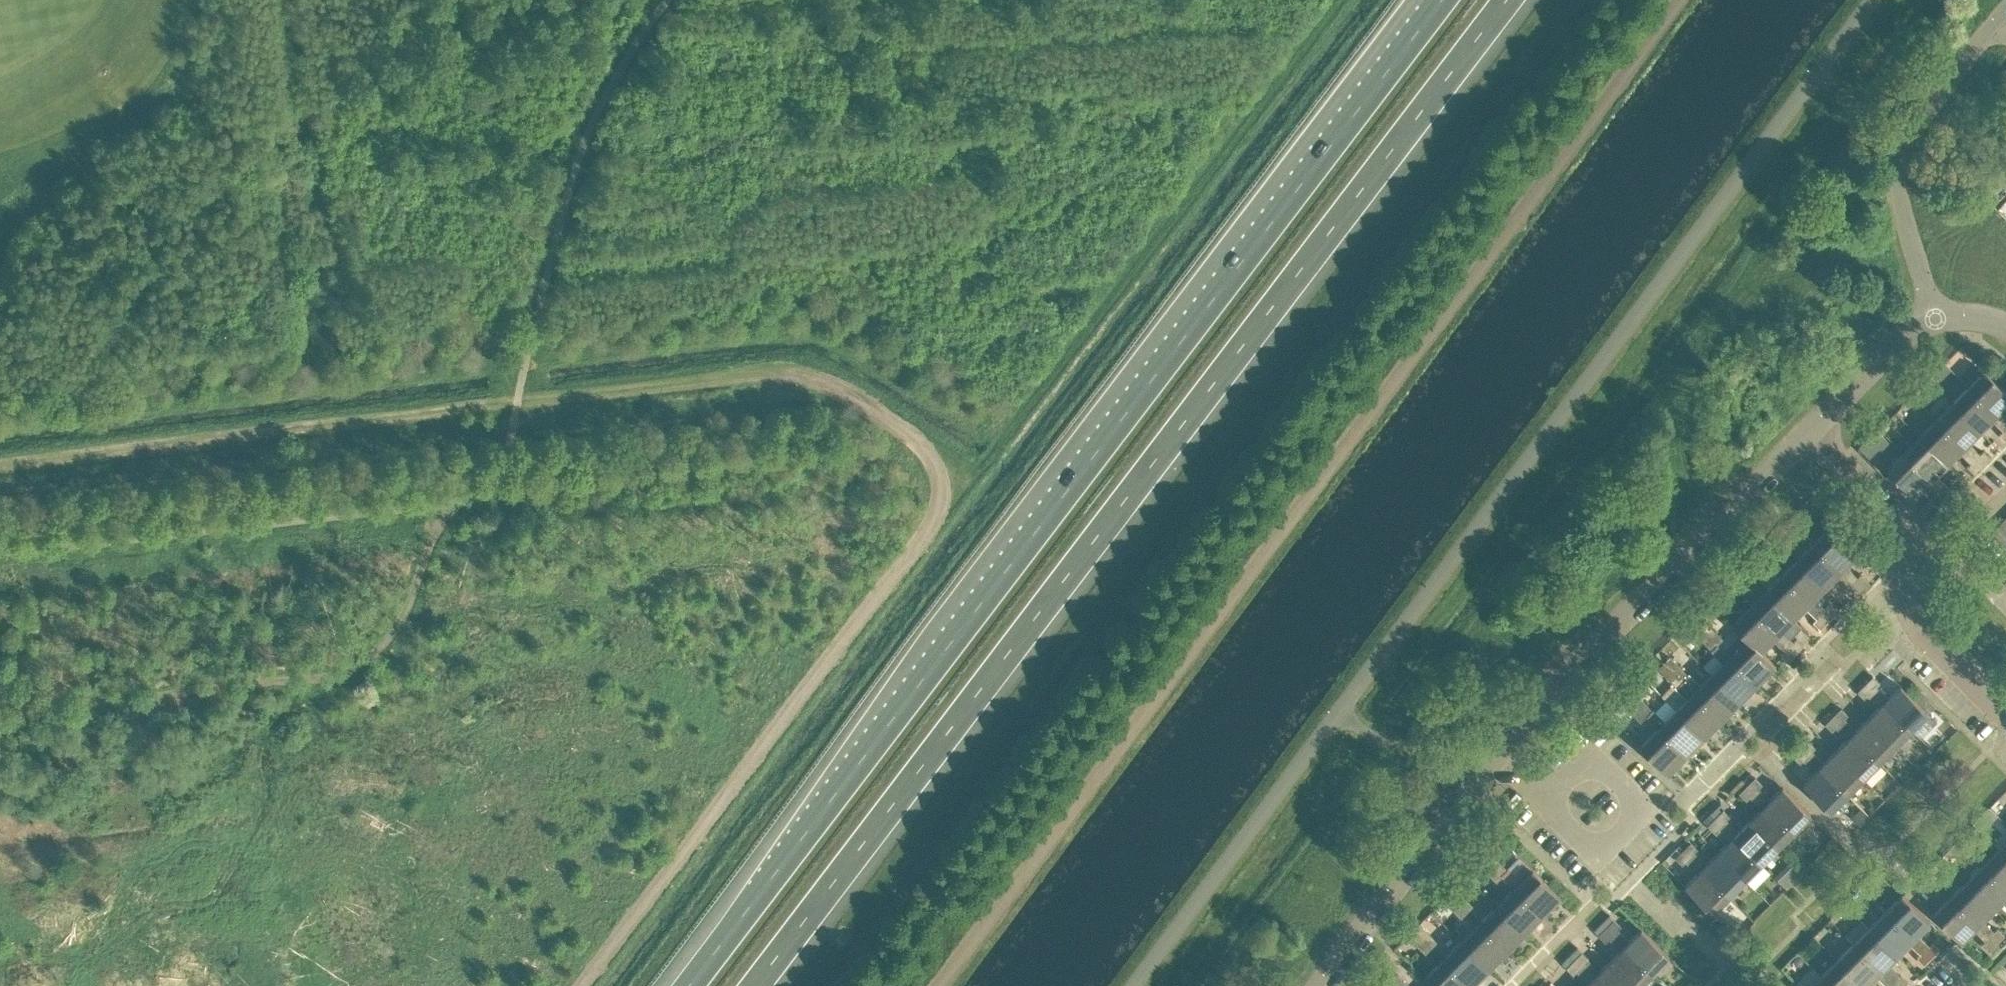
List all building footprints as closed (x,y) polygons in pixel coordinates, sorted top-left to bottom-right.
[(1968,386),(1996,414),(1991,418),(2002,430),(2005,426),(2005,415),(2000,409),(2005,403),(2005,391),(1984,369),(1968,386)] [(1968,386),(1952,402),(1979,430),(1991,418),(1996,414),(1968,386)] [(1952,402),(1935,418),(1963,446),(1959,451),(1970,462),(1979,453),(1968,442),(1979,430),(1952,402)] [(1935,418),(1919,435),(1947,462),(1959,451),(1963,446),(1935,418)] [(1877,429),(1859,447),(1869,457),(1878,449),(1884,448),(1890,442),(1877,429)] [(1919,435),(1903,451),(1931,479),(1927,483),(1938,494),(1947,485),(1936,474),(1947,462),(1919,435)] [(1983,450),(1979,453),(1970,462),(1967,465),(1974,472),(1990,457),(1983,450)] [(1931,479),(1903,451),(1886,468),(1914,495),(1922,488),(1930,497),(1917,510),(1927,519),(1957,489),(1950,482),(1947,485),(1938,494),(1927,483),(1931,479)] [(1858,552),(1841,536),(1849,529),(1828,509),(1815,522),(1824,531),(1813,542),(1841,569),(1837,574),(1848,585),(1857,576),(1845,565),(1858,552)] [(1999,522),(1990,531),(2005,546),(2005,529),(1999,522)] [(1813,542),(1797,558),(1825,585),(1837,574),(1841,569),(1813,542)] [(1797,558),(1781,574),(1809,601),(1805,606),(1816,617),(1825,608),(1813,597),(1825,585),(1797,558)] [(1860,573),(1857,576),(1848,585),(1845,588),(1852,595),(1860,588),(1867,580),(1860,573)] [(1781,574),(1765,590),(1793,618),(1805,606),(1809,601),(1781,574)] [(1867,580),(1860,588),(1864,592),(1872,584),(1867,580)] [(1860,588),(1852,595),(1856,600),(1864,592),(1860,588)] [(1777,634),(1772,638),(1784,650),(1793,641),(1782,629),(1793,618),(1765,590),(1749,606),(1777,634)] [(1828,605),(1825,608),(1816,617),(1813,621),(1820,628),(1827,620),(1835,612),(1828,605)] [(1760,650),(1761,650),(1772,638),(1777,634),(1749,606),(1732,623),(1746,637),(1747,637),(1760,650)] [(1693,631),(1702,640),(1714,628),(1705,619),(1693,631)] [(1827,620),(1820,628),(1824,632),(1831,625),(1827,620)] [(1711,673),(1739,700),(1757,683),(1729,655),(1717,643),(1723,637),(1714,628),(1702,640),(1711,649),(1710,650),(1722,662),(1711,673)] [(1729,655),(1757,683),(1775,664),(1761,650),(1760,650),(1747,637),(1746,637),(1729,655)] [(1793,641),(1784,650),(1781,653),(1788,660),(1803,645),(1796,637),(1793,641)] [(1657,667),(1666,676),(1678,664),(1669,655),(1657,667)] [(1675,709),(1703,736),(1721,718),(1681,679),(1687,673),(1678,664),(1666,676),(1676,685),(1675,686),(1686,698),(1675,709)] [(1681,679),(1721,718),(1739,700),(1711,673),(1700,684),(1688,672),(1687,673),(1681,679)] [(1864,697),(1867,694),(1876,685),(1879,682),(1872,675),(1856,691),(1864,697)] [(1883,701),(1911,729),(1928,712),(1900,684),(1887,696),(1883,701)] [(1867,717),(1895,745),(1911,729),(1883,701),(1887,696),(1876,685),(1867,694),(1878,705),(1867,717)] [(1622,703),(1631,712),(1643,700),(1634,691),(1622,703)] [(1646,715),(1658,726),(1686,754),(1703,736),(1675,709),(1664,720),(1653,708),(1652,709),(1643,700),(1631,712),(1640,721),(1646,715)] [(1832,730),(1835,726),(1844,717),(1847,714),(1840,707),(1825,723),(1832,730)] [(1846,738),(1835,749),(1863,777),(1879,761),(1851,733),(1855,729),(1844,717),(1835,726),(1846,738)] [(1851,733),(1879,761),(1895,745),(1867,717),(1855,729),(1851,733)] [(101,732),(100,721),(85,723),(86,734),(101,732)] [(1686,754),(1658,726),(1639,745),(1667,773),(1686,754)] [(36,741),(35,730),(20,732),(21,743),(36,741)] [(1799,762),(1803,759),(1812,750),(1815,746),(1808,739),(1792,755),(1799,762)] [(1835,749),(1823,761),(1819,766),(1846,794),(1863,777),(1835,749)] [(1802,783),(1830,810),(1846,794),(1819,766),(1823,761),(1812,750),(1803,759),(1814,770),(1802,783)] [(1746,799),(1749,795),(1758,786),(1761,783),(1754,776),(1739,792),(1746,799)] [(1765,802),(1793,830),(1810,813),(1782,785),(1770,798),(1765,802)] [(1749,818),(1777,846),(1793,830),(1765,802),(1770,798),(1758,786),(1749,795),(1761,807),(1749,818)] [(1851,817),(1859,824),(1867,815),(1859,807),(1851,817)] [(1714,831),(1717,828),(1726,819),(1729,815),(1722,808),(1707,824),(1714,831)] [(1733,835),(1761,862),(1777,846),(1749,818),(1737,830),(1733,835)] [(1728,839),(1717,851),(1745,879),(1761,862),(1733,835),(1737,830),(1726,819),(1717,828),(1728,839)] [(1998,847),(2005,855),(2005,839),(1998,847)] [(1682,863),(1685,860),(1694,851),(1697,848),(1690,841),(1675,856),(1682,863)] [(1998,847),(1982,863),(2005,888),(2005,855),(1998,847)] [(1478,863),(1487,872),(1499,860),(1490,851),(1478,863)] [(1694,851),(1685,860),(1696,871),(1684,884),(1712,912),(1729,895),(1701,867),(1705,862),(1694,851)] [(1717,851),(1705,862),(1701,867),(1729,895),(1745,879),(1717,851)] [(1499,860),(1487,872),(1496,881),(1508,869),(1499,860)] [(1994,907),(2005,896),(2005,895),(2005,888),(1982,863),(1966,880),(1994,907)] [(1532,904),(1542,914),(1560,895),(1532,867),(1514,886),(1532,904)] [(1973,928),(1985,940),(1994,931),(1982,919),(1994,907),(1966,880),(1950,896),(1977,924),(1973,928)] [(1443,898),(1452,907),(1463,895),(1454,886),(1443,898)] [(1496,904),(1524,932),(1542,914),(1532,904),(1514,886),(1496,904)] [(1902,893),(1885,910),(1913,938),(1909,942),(1920,953),(1929,944),(1917,933),(1930,921),(1902,893)] [(1463,895),(1452,907),(1461,916),(1472,904),(1463,895)] [(1961,940),(1973,928),(1977,924),(1950,896),(1933,913),(1961,940)] [(1478,922),(1506,950),(1524,932),(1496,904),(1478,922)] [(1885,910),(1869,926),(1897,954),(1909,942),(1913,938),(1885,910)] [(1605,941),(1608,937),(1617,928),(1620,925),(1613,918),(1598,934),(1605,941)] [(1460,940),(1488,967),(1506,950),(1478,922),(1460,940)] [(1407,934),(1416,943),(1427,932),(1418,923),(1407,934)] [(1881,970),(1876,975),(1888,985),(1897,977),(1885,965),(1897,954),(1869,926),(1853,942),(1881,970)] [(1624,944),(1652,972),(1669,955),(1641,927),(1628,940),(1624,944)] [(1997,927),(1994,931),(1985,940),(1981,943),(1988,950),(2004,934),(1997,927)] [(1634,985),(1638,985),(1652,972),(1624,944),(1628,940),(1617,928),(1608,937),(1619,949),(1608,961),(1634,985)] [(1427,932),(1416,943),(1425,952),(1436,940),(1427,932)] [(1443,958),(1471,985),(1488,967),(1460,940),(1443,958)] [(1932,941),(1929,944),(1920,953),(1917,957),(1924,964),(1939,948),(1932,941)] [(1865,985),(1876,975),(1881,970),(1853,942),(1837,958),(1865,985)] [(1573,973),(1576,970),(1585,961),(1588,958),(1581,951),(1566,966),(1573,973)] [(1471,985),(1443,958),(1424,976),(1434,985),(1470,985),(1471,985)] [(1837,958),(1821,974),(1832,985),(1865,985),(1837,958)] [(1592,977),(1596,972),(1585,961),(1576,970),(1587,981),(1583,985),(1601,985),(1592,977)] [(1601,985),(1634,985),(1608,961),(1596,972),(1592,977),(1601,985)] [(1387,985),(1401,985),(1406,981),(1397,972),(1385,984),(1387,985)] [(1821,974),(1809,985),(1832,985),(1821,974)] [(1897,977),(1888,985),(1902,985),(1907,981),(1900,974),(1897,977)]
